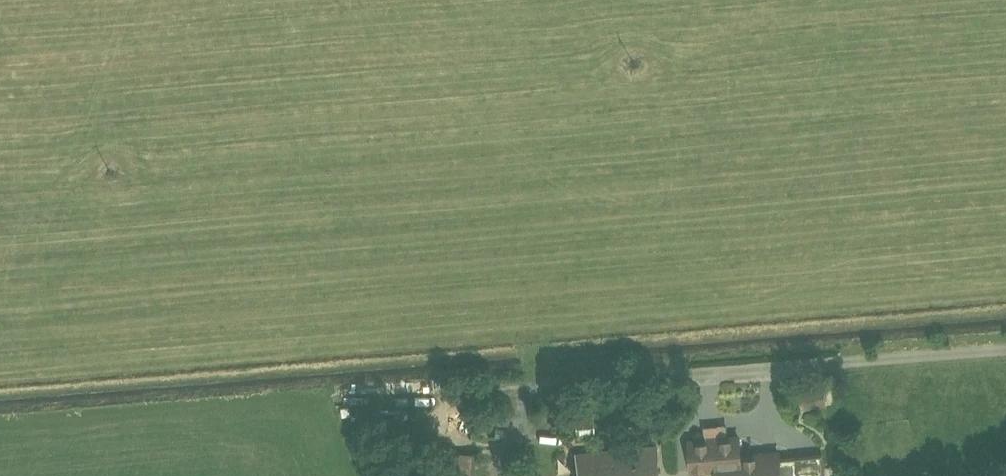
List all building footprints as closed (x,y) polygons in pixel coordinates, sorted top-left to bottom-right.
[(802,403),(805,411),(826,406),(823,397),(802,403)] [(720,464),(721,475),(788,475),(787,469),(785,447),(785,440),(746,443),(744,423),(731,424),(730,412),(710,414),(711,429),(693,431),(696,464),(720,464)] [(579,440),(582,475),(667,475),(664,433),(579,440)] [(829,466),(827,444),(785,447),(787,469),(829,466)] [(469,450),(428,450),(428,475),(453,475),(453,473),(469,473),(469,450)]
